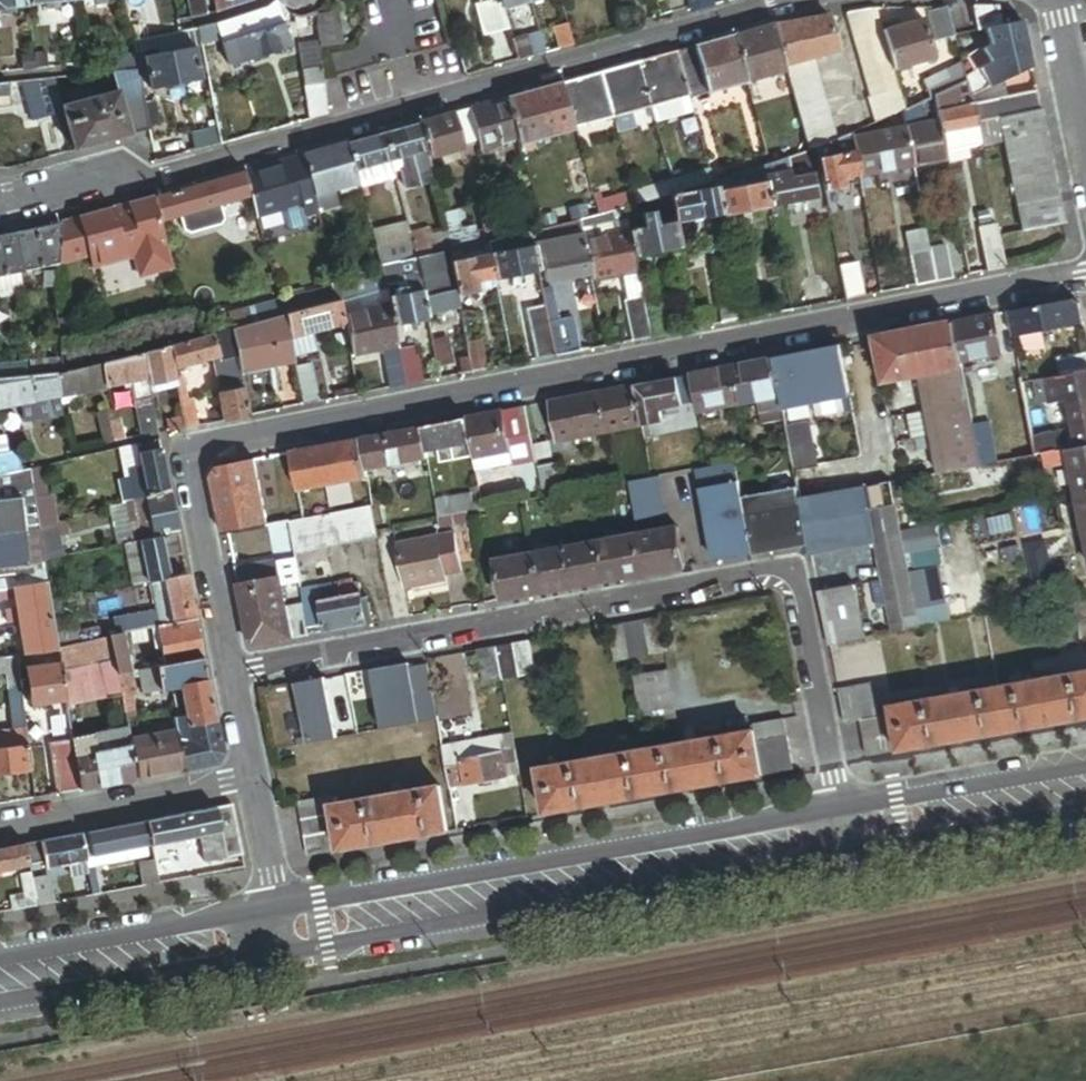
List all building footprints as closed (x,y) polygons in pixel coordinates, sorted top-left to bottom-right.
[(29,6),(28,0),(0,0),(0,9),(29,6)] [(209,13),(207,0),(191,0),(189,0),(192,17),(209,13)] [(239,4),(238,0),(216,0),(218,11),(239,4)] [(510,27),(504,6),(502,0),(487,0),(475,4),(484,34),(510,27)] [(700,8),(697,0),(690,0),(692,10),(700,8)] [(280,4),(218,25),(223,41),(223,42),(286,22),(280,4)] [(953,34),(945,6),(928,11),(937,40),(953,35),(953,34)] [(970,6),(975,29),(984,27),(996,24),(993,6),(970,6)] [(855,43),(882,34),(881,29),(874,7),(866,8),(845,11),(855,43)] [(300,24),(319,21),(318,15),(318,11),(316,12),(314,13),(312,14),(309,14),(307,15),(305,15),(303,15),(301,15),(298,14),(300,24)] [(322,42),(323,50),(346,46),(340,11),(318,15),(319,21),(322,42)] [(773,23),(783,58),(813,49),(837,42),(828,14),(773,23)] [(891,64),(893,70),(934,57),(922,16),(898,24),(889,27),(881,29),(882,34),(887,48),(891,64)] [(996,24),(984,27),(988,44),(980,49),(989,63),(977,70),(988,85),(997,81),(1031,64),(1021,19),(996,24)] [(294,46),(286,22),(223,42),(231,66),(294,46)] [(560,47),(574,44),(568,22),(554,26),(556,31),(560,47)] [(786,69),(783,58),(773,23),(734,34),(734,35),(747,79),(786,69)] [(223,41),(218,25),(201,28),(203,45),(204,48),(223,41)] [(201,28),(135,42),(137,53),(157,50),(160,54),(196,47),(203,45),(201,28)] [(541,30),(528,34),(534,55),(548,51),(543,35),(541,30)] [(556,31),(543,35),(548,51),(560,47),(556,31)] [(528,34),(513,38),(519,59),(534,55),(528,34)] [(859,57),(887,48),(882,34),(855,43),(859,57)] [(689,98),(747,79),(734,35),(676,51),(684,80),(688,95),(689,98)] [(322,42),(303,44),(312,107),(314,118),(330,113),(323,50),(322,42)] [(839,48),(837,42),(813,49),(814,56),(839,48)] [(160,54),(143,57),(150,88),(202,78),(196,47),(160,54)] [(864,72),(891,64),(887,48),(859,57),(864,72)] [(813,49),(783,58),(786,69),(787,72),(816,63),(814,56),(813,49)] [(644,91),(684,80),(676,51),(636,62),(644,91)] [(23,71),(36,70),(35,61),(34,56),(21,57),(23,71)] [(36,70),(43,69),(42,61),(35,61),(36,70)] [(119,71),(140,69),(138,61),(118,64),(119,71)] [(610,116),(648,106),(644,91),(636,62),(599,73),(610,116)] [(966,76),(962,62),(923,80),(930,97),(932,95),(966,79),(966,76)] [(816,63),(787,72),(793,91),(821,83),(816,63)] [(872,97),(899,88),(893,70),(891,64),(864,72),(872,97)] [(123,100),(144,94),(140,69),(119,71),(114,72),(120,91),(123,100)] [(977,70),(966,76),(966,79),(970,94),(988,85),(977,70)] [(573,126),(610,116),(599,73),(560,83),(573,126)] [(61,108),(53,79),(18,83),(20,90),(30,124),(63,113),(61,108)] [(970,94),(966,79),(932,95),(936,112),(972,104),(970,94)] [(648,106),(688,95),(684,80),(644,91),(648,106)] [(972,104),(1000,98),(997,81),(988,85),(970,94),(972,104)] [(18,83),(9,84),(10,91),(20,90),(18,83)] [(573,126),(560,83),(506,99),(518,139),(519,144),(573,128),(573,126)] [(821,83),(793,91),(798,110),(826,102),(821,83)] [(9,84),(0,85),(0,108),(12,107),(10,91),(9,84)] [(905,109),(899,88),(872,97),(869,98),(876,122),(902,110),(905,109)] [(1036,90),(1000,98),(972,104),(975,121),(998,117),(1040,108),(1036,90)] [(74,152),(133,134),(123,100),(120,91),(61,108),(63,113),(74,152)] [(133,134),(150,129),(144,94),(123,100),(133,134)] [(688,95),(648,106),(653,122),(693,111),(689,98),(688,95)] [(506,99),(468,109),(477,140),(480,150),(518,139),(506,99)] [(826,102),(798,110),(804,128),(831,120),(826,102)] [(980,145),(975,121),(972,104),(936,112),(937,121),(944,154),(981,145),(980,145)] [(1064,223),(1040,108),(998,117),(1003,140),(1021,231),(1064,223)] [(468,109),(451,114),(460,145),(477,140),(468,109)] [(419,123),(427,150),(429,157),(461,148),(460,145),(451,114),(419,123)] [(1003,140),(998,117),(975,121),(980,145),(1003,140)] [(815,147),(836,139),(831,120),(804,128),(810,149),(815,147)] [(944,154),(937,121),(905,127),(912,165),(945,159),(944,154)] [(409,155),(427,150),(419,123),(401,128),(409,155)] [(912,165),(905,127),(851,137),(854,149),(858,173),(859,175),(912,165)] [(401,158),(409,155),(401,128),(384,133),(391,161),(401,158)] [(355,171),(391,161),(384,133),(347,144),(355,171)] [(851,137),(851,134),(836,139),(815,147),(817,157),(854,149),(851,137)] [(358,182),(355,171),(347,144),(303,156),(314,195),(333,189),(358,182)] [(858,173),(854,149),(817,157),(823,190),(841,186),(840,176),(858,173)] [(429,157),(427,150),(409,155),(411,161),(417,183),(435,178),(429,157)] [(303,156),(289,160),(300,194),(254,206),(258,220),(282,214),(285,223),(318,214),(314,195),(303,156)] [(792,162),(791,157),(762,166),(765,182),(810,173),(808,159),(792,162)] [(395,173),(402,171),(400,164),(402,163),(401,158),(391,161),(395,173)] [(251,197),(254,206),(300,194),(289,160),(244,173),(251,197)] [(395,173),(391,161),(355,171),(358,182),(359,187),(396,177),(395,173)] [(417,183),(411,161),(402,163),(400,164),(402,171),(406,186),(417,183)] [(714,182),(741,173),(739,165),(722,169),(721,165),(709,168),(710,169),(714,182)] [(765,182),(762,166),(741,173),(714,182),(715,186),(715,190),(765,182)] [(674,195),(714,182),(710,169),(669,181),(674,195)] [(222,205),(251,197),(244,173),(153,199),(160,222),(182,216),(222,205)] [(810,173),(765,182),(770,205),(786,202),(793,201),(815,196),(810,173)] [(670,195),(674,195),(669,181),(630,192),(634,206),(670,195)] [(770,205),(765,182),(715,190),(720,213),(720,215),(770,205)] [(715,186),(674,195),(670,195),(675,221),(720,213),(715,190),(715,186)] [(338,209),(333,189),(314,195),(318,214),(338,209)] [(598,217),(634,206),(630,192),(601,201),(594,203),(594,204),(598,217)] [(594,203),(601,201),(599,194),(592,196),(594,203)] [(114,210),(60,225),(59,262),(58,267),(89,258),(92,270),(132,261),(137,280),(174,269),(163,230),(162,230),(160,222),(153,199),(129,206),(130,210),(115,214),(114,210)] [(456,249),(486,242),(504,238),(494,204),(477,209),(484,233),(468,238),(466,230),(461,232),(456,215),(447,217),(451,231),(456,249)] [(579,221),(598,217),(594,204),(540,220),(543,229),(579,221)] [(222,226),(226,219),(222,205),(182,216),(186,230),(194,234),(222,226)] [(114,210),(115,214),(130,210),(129,206),(114,210)] [(644,227),(655,225),(653,211),(642,213),(644,227)] [(978,228),(997,224),(994,211),(976,215),(978,228)] [(629,229),(627,218),(580,229),(582,238),(629,229)] [(580,229),(579,221),(543,229),(528,232),(531,246),(534,259),(540,258),(584,249),(582,238),(580,229)] [(680,246),(675,221),(655,225),(644,227),(629,229),(635,255),(680,246)] [(1006,267),(997,224),(978,228),(987,271),(1006,267)] [(22,271),(59,262),(60,225),(15,234),(22,271)] [(414,239),(412,234),(410,225),(372,233),(376,246),(390,243),(389,238),(399,235),(400,241),(414,239)] [(635,255),(629,229),(582,238),(584,249),(589,273),(590,281),(623,274),(638,271),(635,255)] [(922,229),(908,232),(912,255),(927,252),(922,229)] [(432,235),(430,230),(412,234),(414,239),(432,235)] [(447,251),(456,249),(451,231),(432,235),(437,253),(447,251)] [(528,232),(514,235),(516,249),(531,246),(528,232)] [(22,271),(15,234),(0,238),(0,275),(19,271),(22,271)] [(415,258),(419,257),(414,239),(400,241),(399,235),(389,238),(390,243),(376,246),(381,265),(381,266),(399,262),(415,258)] [(419,257),(437,253),(432,235),(414,239),(419,257)] [(504,238),(486,242),(488,255),(516,249),(514,235),(504,238)] [(488,255),(486,242),(456,249),(447,251),(450,263),(488,255)] [(935,281),(952,278),(946,245),(929,249),(930,252),(935,281)] [(488,255),(493,279),(536,270),(534,259),(531,246),(516,249),(488,255)] [(589,273),(584,249),(540,258),(544,282),(589,273)] [(450,263),(447,251),(437,253),(419,257),(415,258),(419,279),(443,273),(447,291),(455,289),(450,263)] [(915,285),(935,281),(930,252),(927,252),(912,255),(909,256),(915,285)] [(475,282),(493,279),(488,255),(450,263),(455,289),(456,294),(470,292),(468,284),(475,282)] [(419,279),(415,258),(399,262),(404,288),(405,293),(421,290),(419,279)] [(845,299),(864,295),(857,260),(838,263),(845,299)] [(735,285),(731,263),(712,267),(716,289),(735,285)] [(0,275),(0,296),(23,290),(19,271),(0,275)] [(638,271),(623,274),(629,301),(644,298),(638,271)] [(456,294),(455,289),(447,291),(443,273),(419,279),(421,290),(425,314),(458,305),(456,294)] [(387,289),(384,276),(337,289),(341,302),(387,289)] [(477,290),(494,287),(493,279),(475,282),(477,290)] [(477,290),(475,282),(468,284),(470,292),(477,290)] [(722,323),(742,319),(735,285),(716,289),(722,323)] [(339,302),(341,302),(337,289),(281,304),(285,317),(339,302)] [(389,297),(387,289),(341,302),(339,302),(341,313),(390,304),(389,297)] [(425,314),(421,290),(405,293),(394,296),(389,297),(390,304),(394,324),(426,317),(425,314)] [(546,323),(555,321),(549,292),(540,294),(542,305),(546,323)] [(634,340),(651,337),(644,303),(644,298),(629,301),(626,302),(634,340)] [(1074,298),(1049,303),(1054,328),(1083,323),(1079,301),(1074,298)] [(651,337),(669,334),(662,300),(644,303),(651,337)] [(341,313),(339,302),(285,317),(288,331),(290,338),(343,324),(341,313)] [(1008,312),(1013,337),(1054,328),(1049,303),(1008,312)] [(390,304),(341,313),(343,324),(349,355),(398,346),(394,324),(390,304)] [(533,361),(553,357),(546,323),(542,305),(523,309),(533,361)] [(230,320),(233,330),(247,327),(244,316),(243,312),(229,316),(230,320)] [(244,316),(247,327),(253,325),(250,314),(244,316)] [(955,322),(961,355),(999,347),(992,315),(955,322)] [(288,331),(285,317),(253,325),(247,327),(233,330),(231,331),(233,342),(288,331)] [(553,357),(577,352),(570,318),(555,321),(546,323),(553,357)] [(231,331),(233,330),(230,320),(223,321),(227,332),(231,331)] [(922,373),(963,365),(961,355),(955,322),(879,337),(887,379),(922,373)] [(233,342),(231,331),(227,332),(194,341),(170,347),(174,369),(218,357),(219,361),(236,356),(233,342)] [(290,338),(288,331),(233,342),(236,356),(237,363),(238,365),(292,354),(290,338)] [(471,373),(486,370),(480,337),(464,340),(466,348),(471,373)] [(842,345),(773,358),(780,396),(783,408),(851,395),(842,345)] [(174,369),(170,347),(142,355),(147,380),(148,386),(176,378),(174,369)] [(406,385),(423,382),(416,348),(399,351),(406,385)] [(458,375),(471,373),(466,348),(453,350),(458,375)] [(389,389),(406,385),(399,351),(382,355),(389,389)] [(1061,375),(1085,370),(1085,353),(1057,359),(1061,375)] [(147,380),(142,355),(103,365),(102,365),(106,387),(129,383),(147,380)] [(60,358),(28,362),(29,377),(56,375),(56,376),(62,375),(60,358)] [(731,367),(739,404),(758,400),(780,396),(773,358),(731,367)] [(0,364),(0,380),(29,377),(28,362),(28,361),(0,364)] [(238,365),(237,363),(211,368),(216,394),(242,389),(238,365)] [(106,387),(102,365),(65,375),(62,375),(56,376),(61,396),(76,393),(106,387)] [(303,406),(318,403),(310,365),(295,368),(303,406)] [(929,410),(970,402),(963,365),(922,373),(929,410)] [(697,413),(739,404),(731,367),(689,375),(695,402),(697,413)] [(1044,378),(1049,404),(1068,401),(1074,430),(1033,438),(1036,455),(1068,449),(1085,446),(1085,370),(1061,375),(1044,378)] [(1036,455),(1033,438),(1021,372),(1002,376),(1018,459),(1036,455)] [(61,396),(56,376),(56,375),(29,377),(35,401),(61,396)] [(682,405),(695,402),(689,375),(676,378),(682,405)] [(29,377),(0,380),(0,409),(22,404),(23,409),(31,407),(30,403),(35,401),(29,377)] [(177,384),(176,378),(148,386),(150,395),(178,388),(177,384)] [(641,423),(652,421),(662,419),(660,409),(682,405),(676,378),(634,386),(641,423)] [(148,386),(147,380),(129,383),(134,402),(151,399),(150,395),(148,386)] [(177,384),(178,388),(179,392),(186,391),(184,382),(177,384)] [(642,425),(641,423),(634,386),(602,393),(610,431),(642,425)] [(222,422),(248,416),(242,389),(216,394),(222,422)] [(186,391),(179,392),(181,404),(185,403),(186,405),(188,404),(186,391)] [(77,401),(76,393),(61,396),(62,404),(77,401)] [(558,442),(575,438),(591,435),(610,431),(602,393),(551,403),(558,442)] [(785,418),(787,427),(811,422),(854,414),(855,414),(851,395),(783,408),(785,418)] [(61,396),(35,401),(38,415),(54,411),(54,413),(63,410),(62,404),(61,396)] [(780,396),(758,400),(763,423),(785,418),(783,408),(780,396)] [(975,428),(973,421),(970,402),(929,410),(934,436),(975,428)] [(157,432),(152,405),(135,408),(141,435),(157,432)] [(522,466),(537,463),(526,408),(502,413),(510,450),(474,458),(477,473),(513,465),(513,468),(522,466)] [(100,412),(103,428),(110,426),(112,426),(109,410),(100,412)] [(934,436),(929,410),(909,414),(914,440),(934,436)] [(471,443),(474,457),(474,458),(510,450),(502,413),(466,420),(471,443)] [(973,421),(975,428),(977,442),(994,439),(990,417),(973,421)] [(426,452),(452,447),(471,443),(466,420),(422,429),(426,452)] [(652,421),(641,423),(642,425),(644,436),(655,434),(652,421)] [(811,422),(787,427),(795,471),(819,467),(811,422)] [(110,426),(112,436),(114,443),(124,441),(120,424),(116,425),(112,426),(110,426)] [(105,438),(112,436),(110,426),(103,428),(105,438)] [(941,474),(982,466),(977,442),(975,428),(934,436),(941,474)] [(365,472),(428,459),(426,452),(422,429),(359,441),(365,472)] [(592,442),(591,435),(575,438),(577,445),(592,442)] [(0,438),(0,476),(12,473),(17,472),(25,470),(20,453),(10,455),(6,436),(0,438)] [(114,443),(112,436),(105,438),(107,445),(114,443)] [(982,466),(999,463),(994,439),(977,442),(982,466)] [(367,480),(365,472),(359,441),(291,455),(298,493),(367,480)] [(474,457),(471,443),(452,447),(455,461),(474,457)] [(138,454),(136,444),(121,448),(127,479),(132,478),(130,471),(141,469),(138,454)] [(1068,449),(1078,494),(1085,492),(1085,446),(1068,449)] [(750,458),(748,448),(737,451),(739,461),(750,458)] [(169,489),(161,449),(138,454),(141,469),(146,496),(169,489)] [(743,499),(737,465),(736,461),(698,468),(716,562),(754,555),(743,499)] [(225,537),(268,527),(255,462),(219,469),(212,477),(225,537)] [(544,497),(565,493),(559,462),(538,466),(544,497)] [(544,497),(538,466),(537,463),(522,466),(530,500),(544,497)] [(46,499),(41,466),(30,469),(39,529),(50,525),(46,499)] [(25,470),(17,472),(12,473),(15,485),(0,489),(0,493),(2,501),(21,499),(25,533),(39,531),(39,529),(30,469),(25,470)] [(131,500),(145,496),(146,496),(141,469),(130,471),(132,478),(127,479),(131,500)] [(0,476),(0,489),(15,485),(12,473),(0,476)] [(667,513),(660,475),(630,481),(637,519),(667,513)] [(902,534),(892,484),(801,501),(810,544),(812,556),(878,543),(879,543),(878,538),(902,534)] [(469,511),(484,508),(480,487),(472,488),(474,494),(436,502),(439,517),(441,516),(469,511)] [(801,501),(799,488),(743,499),(754,555),(810,544),(801,501)] [(177,534),(169,489),(146,496),(145,496),(153,539),(161,537),(177,534)] [(1078,494),(1085,535),(1085,492),(1078,494)] [(153,539),(145,496),(131,500),(111,507),(118,545),(123,545),(139,541),(153,539)] [(50,525),(57,523),(53,498),(46,499),(50,525)] [(25,533),(21,499),(2,501),(0,502),(0,536),(25,533)] [(378,539),(372,506),(354,510),(361,543),(378,539)] [(354,510),(337,513),(344,546),(361,543),(354,510)] [(472,524),(469,511),(441,516),(444,529),(472,524)] [(337,513),(321,517),(328,549),(344,546),(337,513)] [(321,517),(305,520),(311,553),(328,549),(321,517)] [(39,531),(43,560),(63,556),(59,538),(69,534),(66,520),(57,523),(50,525),(39,529),(39,531)] [(311,553),(305,520),(288,523),(295,556),(311,553)] [(653,524),(639,527),(640,533),(654,530),(653,524)] [(647,574),(687,567),(679,526),(654,530),(640,533),(647,574)] [(941,547),(938,527),(905,533),(908,553),(941,547)] [(43,560),(39,531),(25,533),(28,565),(44,564),(43,560)] [(0,536),(0,569),(28,565),(25,533),(0,536)] [(457,533),(397,545),(406,588),(449,580),(448,574),(465,571),(457,533)] [(608,582),(647,574),(640,533),(600,540),(608,582)] [(181,554),(177,534),(161,537),(164,557),(181,554)] [(920,627),(917,610),(902,534),(878,538),(879,543),(878,543),(895,632),(920,627)] [(153,539),(139,541),(147,582),(151,582),(162,579),(169,578),(168,574),(164,557),(161,537),(153,539)] [(573,588),(608,582),(600,540),(565,547),(573,588)] [(139,541),(123,545),(131,586),(147,582),(139,541)] [(543,551),(556,549),(555,543),(542,545),(543,551)] [(544,593),(573,588),(565,547),(556,549),(543,551),(537,552),(544,593)] [(504,558),(518,556),(517,548),(503,551),(504,558)] [(504,601),(544,593),(537,552),(518,556),(504,558),(497,560),(504,601)] [(278,561),(236,570),(240,586),(281,578),(278,561)] [(0,569),(0,576),(19,573),(19,572),(45,568),(44,564),(28,565),(0,569)] [(47,583),(45,568),(19,572),(19,573),(21,586),(21,587),(47,583)] [(14,588),(13,587),(21,586),(19,573),(0,576),(0,590),(14,588)] [(194,619),(186,575),(177,576),(169,578),(162,579),(171,624),(194,619)] [(261,646),(294,640),(287,605),(283,588),(281,578),(240,586),(250,638),(261,646)] [(171,624),(162,579),(151,582),(157,611),(120,619),(123,633),(145,629),(149,628),(156,627),(171,624)] [(352,580),(338,583),(341,596),(355,594),(353,585),(352,580)] [(55,632),(47,583),(21,587),(14,588),(15,599),(17,608),(19,622),(24,655),(58,650),(57,647),(55,632)] [(341,596),(338,583),(318,586),(321,601),(341,596)] [(327,633),(375,625),(369,600),(365,601),(361,584),(353,585),(355,594),(341,596),(321,601),(325,624),(327,633)] [(303,602),(308,627),(325,624),(321,601),(318,586),(301,590),(303,602)] [(829,645),(866,638),(857,587),(820,594),(829,645)] [(0,590),(0,602),(15,599),(14,588),(0,590)] [(294,640),(310,636),(308,627),(303,602),(287,605),(294,640)] [(946,604),(917,610),(920,627),(949,621),(946,604)] [(19,622),(17,608),(6,609),(8,624),(19,622)] [(202,658),(194,619),(171,624),(156,627),(157,632),(159,642),(163,666),(202,658)] [(667,653),(661,619),(644,622),(650,656),(667,653)] [(626,625),(632,659),(650,656),(644,622),(626,625)] [(310,636),(327,633),(325,624),(308,627),(310,636)] [(614,662),(632,659),(626,625),(608,628),(614,662)] [(80,628),(55,632),(57,647),(82,642),(80,628)] [(122,634),(126,657),(132,656),(130,645),(148,641),(145,629),(123,633),(122,634)] [(159,642),(157,632),(150,633),(152,643),(159,642)] [(126,657),(122,634),(109,636),(116,675),(130,672),(126,657)] [(66,699),(67,706),(120,695),(116,675),(109,636),(82,642),(57,647),(58,650),(60,662),(66,699)] [(498,649),(504,681),(537,675),(532,642),(498,649)] [(484,684),(504,681),(498,649),(478,652),(484,684)] [(18,655),(0,657),(0,673),(7,672),(11,709),(24,707),(22,687),(21,679),(18,655)] [(206,681),(202,658),(163,666),(155,667),(160,691),(180,688),(180,686),(206,681)] [(30,705),(66,699),(60,662),(24,668),(26,677),(27,686),(30,705)] [(410,665),(372,672),(383,732),(439,722),(433,689),(415,692),(410,665)] [(138,671),(139,678),(143,695),(160,691),(155,667),(138,671)] [(670,670),(634,676),(643,727),(678,721),(670,670)] [(138,671),(130,672),(131,679),(139,678),(138,671)] [(1085,719),(1085,671),(998,687),(1007,733),(1085,719)] [(131,679),(130,672),(116,675),(120,695),(121,699),(126,698),(134,697),(131,679)] [(338,740),(326,680),(299,685),(310,746),(338,740)] [(221,753),(206,681),(180,686),(180,688),(181,693),(186,716),(191,742),(177,745),(182,769),(216,763),(221,753)] [(839,691),(845,723),(861,720),(878,717),(871,684),(839,691)] [(899,753),(1007,733),(998,687),(891,707),(892,715),(899,751),(899,753)] [(173,694),(177,717),(186,716),(181,693),(173,694)] [(13,722),(26,721),(24,707),(11,709),(13,722)] [(892,715),(878,717),(861,720),(867,757),(899,751),(892,715)] [(177,717),(172,718),(175,731),(177,745),(191,742),(186,716),(177,717)] [(754,726),(755,731),(757,743),(789,737),(786,720),(754,726)] [(14,730),(27,729),(26,721),(13,722),(14,730)] [(126,728),(72,738),(75,755),(130,744),(129,740),(126,728)] [(27,729),(14,730),(0,732),(0,749),(29,746),(27,729)] [(129,740),(130,744),(136,778),(182,769),(177,745),(175,731),(129,740)] [(647,750),(655,796),(763,776),(763,775),(757,743),(755,731),(647,750)] [(521,775),(513,734),(465,743),(464,736),(454,738),(455,745),(443,747),(451,788),(481,782),(490,780),(521,775)] [(789,737),(757,743),(763,775),(795,769),(789,737)] [(53,759),(75,755),(72,738),(50,743),(53,759)] [(136,778),(130,744),(75,755),(80,789),(136,778)] [(29,746),(0,749),(0,774),(9,773),(32,770),(29,746)] [(546,816),(655,796),(647,750),(538,770),(546,816)] [(59,794),(80,789),(75,755),(53,759),(59,794)] [(340,852),(340,853),(449,833),(441,787),(332,807),(337,832),(340,852)] [(300,804),(306,838),(337,832),(332,807),(331,798),(300,804)] [(232,806),(162,819),(167,846),(199,839),(204,864),(242,857),(232,806)] [(146,822),(151,848),(151,849),(167,846),(162,819),(146,822)] [(92,859),(149,848),(151,848),(146,822),(87,834),(92,859)] [(337,832),(306,838),(309,857),(340,852),(337,832)] [(151,860),(149,848),(92,859),(87,834),(81,835),(86,862),(88,873),(95,871),(151,860)] [(47,869),(86,862),(81,835),(32,845),(36,865),(45,863),(47,869)] [(25,846),(29,866),(36,865),(32,845),(25,846)] [(29,867),(29,866),(25,846),(0,851),(0,874),(29,867)] [(158,886),(154,865),(139,868),(143,889),(158,886)] [(100,897),(95,871),(88,873),(93,898),(100,897)] [(37,909),(52,906),(47,877),(32,880),(37,909)] [(13,913),(37,909),(32,880),(31,879),(22,881),(24,894),(10,897),(13,913)]
